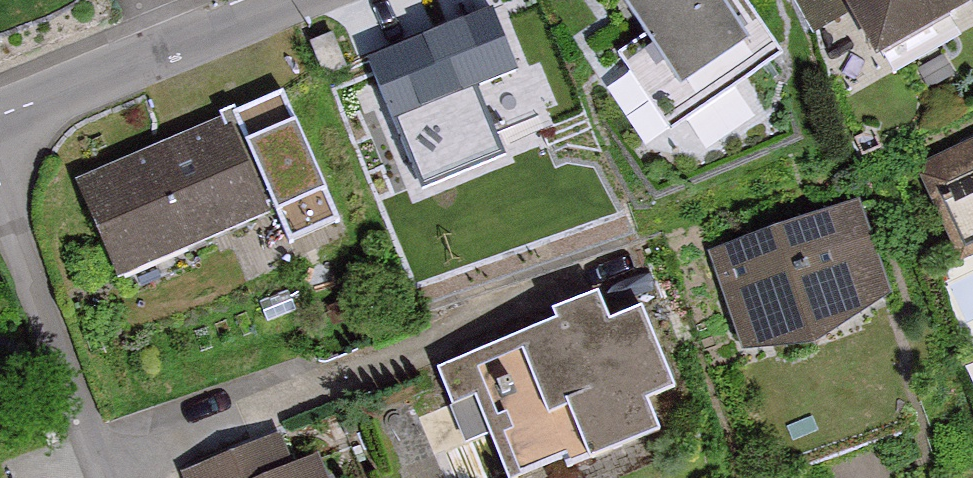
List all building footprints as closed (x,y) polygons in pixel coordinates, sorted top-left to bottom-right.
[(673,30),(642,51),(680,107),(691,100),(704,119),(802,52),(766,0),(652,0),(673,30)] [(899,50),(972,6),(972,0),(869,0),(899,50)] [(481,14),(365,61),(411,173),(527,125),(481,14)] [(244,125),(100,188),(137,271),(281,208),(244,125)] [(924,166),(961,253),(972,247),(972,145),(924,166)] [(856,206),(716,255),(747,343),(810,337),(887,294),(856,206)] [(563,325),(443,371),(469,438),(492,429),(510,474),(564,453),(568,464),(654,431),(641,398),(670,387),(642,313),(610,326),(599,296),(558,312),(563,325)] [(197,475),(198,477),(344,477),(334,454),(309,465),(296,434),(197,475)]
